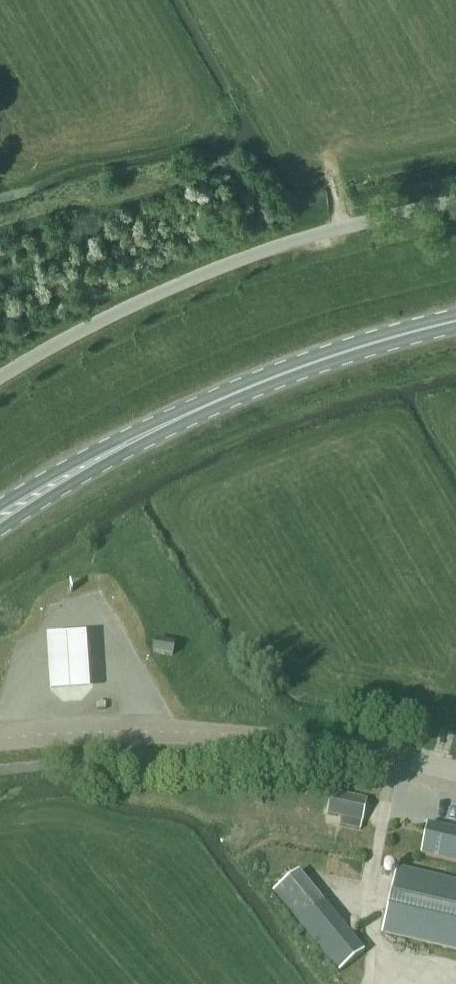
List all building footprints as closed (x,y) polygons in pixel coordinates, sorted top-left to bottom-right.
[(88,684),(84,628),(46,631),(49,687),(88,684)] [(153,652),(172,656),(174,645),(155,642),(153,652)] [(341,826),(360,830),(362,822),(367,799),(332,792),(327,815),(342,818),(341,826)] [(428,825),(421,855),(455,862),(455,832),(428,825)] [(396,869),(391,889),(382,932),(455,949),(455,883),(396,869)] [(297,923),(339,973),(364,953),(322,903),(297,923)]
